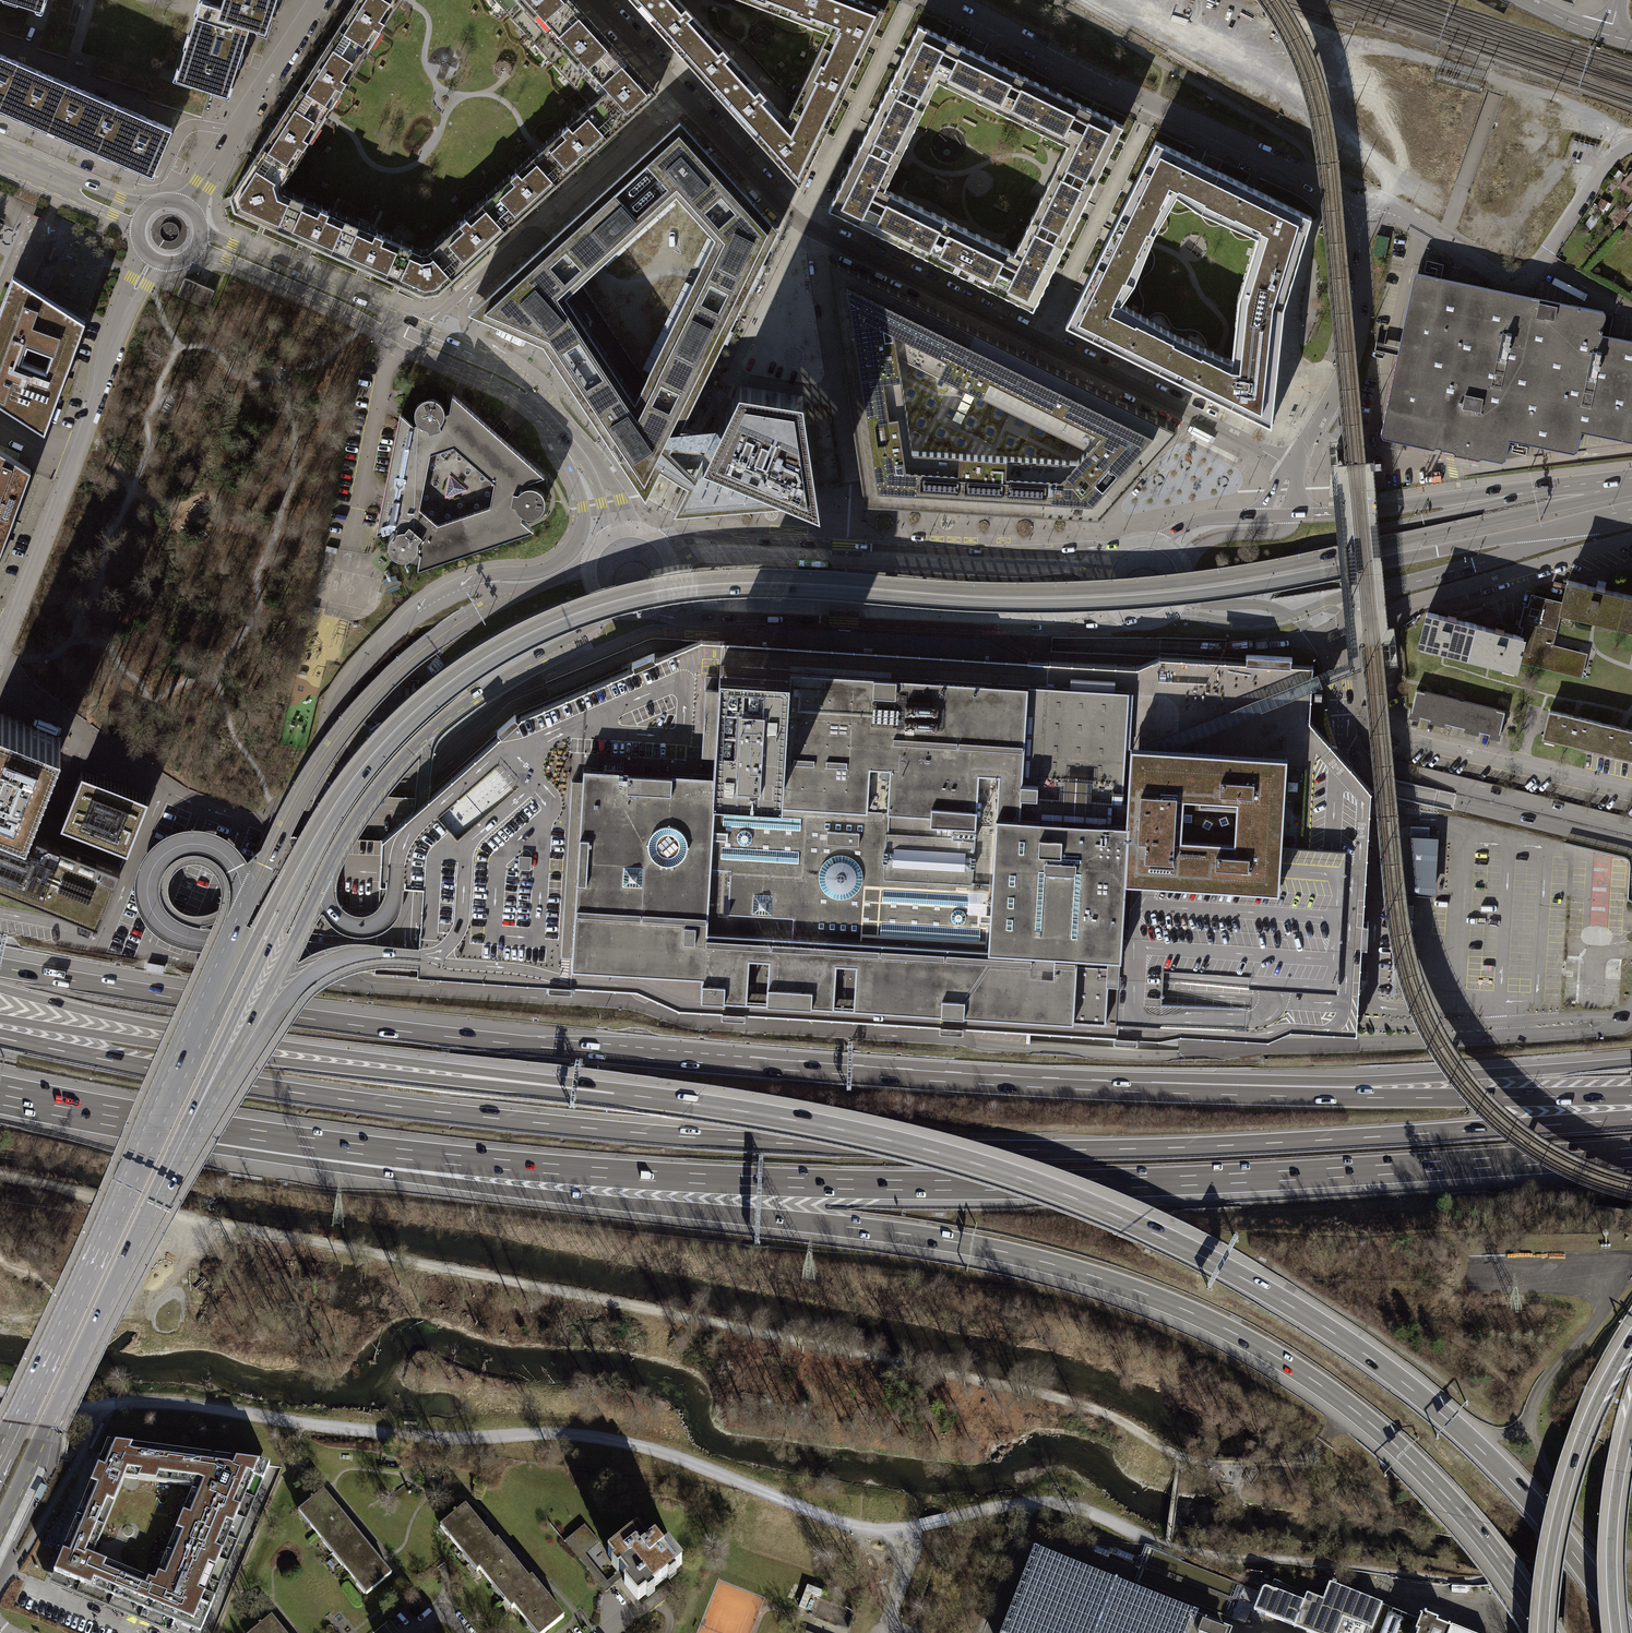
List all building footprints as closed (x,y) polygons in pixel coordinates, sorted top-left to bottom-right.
[(36,10),(40,0),(7,0),(36,10)] [(249,27),(257,30),(259,25),(267,28),(270,18),(276,0),(223,0),(220,7),(217,17),(249,27)] [(363,55),(399,0),(357,0),(352,8),(333,36),(363,55)] [(508,15),(524,0),(495,0),(508,15)] [(508,15),(551,62),(591,26),(594,24),(572,0),(524,0),(508,15)] [(681,55),(708,31),(679,0),(641,0),(636,5),(639,9),(663,35),(681,55)] [(782,15),(788,0),(743,0),(782,15)] [(828,32),(844,0),(788,0),(782,15),(828,32)] [(858,0),(844,0),(828,32),(819,51),(856,69),(870,40),(885,10),(858,0)] [(217,17),(220,7),(203,1),(199,16),(196,15),(176,78),(228,95),(239,60),(249,27),(217,17)] [(605,36),(594,24),(591,26),(551,62),(590,104),(595,109),(634,74),(637,71),(605,36)] [(916,106),(934,70),(949,40),(918,25),(901,62),(886,91),(916,106)] [(700,76),(718,96),(745,72),(708,31),(681,55),(700,76)] [(314,65),(295,95),(325,114),(363,55),(333,36),(314,65)] [(934,70),(1005,105),(1020,75),(992,61),(949,40),(934,70)] [(845,92),(856,69),(819,51),(795,100),(832,118),(845,92)] [(152,174),(172,128),(154,120),(129,109),(98,96),(70,84),(29,66),(0,53),(0,108),(32,122),(67,137),(95,149),(122,161),(144,170),(152,174)] [(595,109),(614,130),(653,95),(656,92),(640,75),(637,71),(634,74),(595,109)] [(736,116),(755,137),(782,113),(745,72),(718,96),(736,116)] [(1078,141),(1093,110),(1052,91),(1020,75),(1005,105),(1078,141)] [(895,149),(916,106),(886,91),(874,115),(866,133),(860,145),(890,159),(895,149)] [(275,126),(256,155),(286,174),(324,115),(325,114),(295,95),(294,96),(275,126)] [(823,137),(832,118),(795,100),(790,111),(787,118),(782,113),(755,137),(773,157),(799,186),(820,144),(823,137)] [(540,150),(539,151),(563,177),(564,176),(588,154),(614,130),(595,109),(590,104),(540,150)] [(1093,110),(1078,141),(1065,167),(1095,182),(1104,164),(1123,125),(1093,110)] [(704,151),(707,148),(680,119),(677,121),(605,186),(611,193),(637,222),(642,226),(676,195),(672,190),(666,184),(699,155),(704,151)] [(1195,160),(1156,141),(1141,171),(1171,186),(1203,201),(1217,171),(1195,160)] [(877,186),(890,159),(860,145),(847,170),(828,209),(859,224),(877,186)] [(737,187),(740,185),(725,168),(707,148),(704,151),(699,155),(666,184),(672,190),(676,195),(700,221),(704,217),(732,192),(737,187)] [(539,151),(489,196),(513,222),(537,200),(563,177),(539,151)] [(265,222),(278,228),(292,196),(276,189),(286,174),(256,155),(255,157),(231,195),(232,202),(234,209),(265,222)] [(1060,176),(1041,215),(1072,230),(1084,205),(1093,187),(1095,182),(1065,167),(1060,176)] [(1149,231),(1171,186),(1141,171),(1130,192),(1119,216),(1149,231)] [(1203,201),(1259,229),(1270,196),(1257,190),(1217,171),(1203,201)] [(1630,196),(1631,194),(1631,171),(1619,186),(1630,196)] [(763,241),(772,242),(777,231),(779,228),(740,185),(737,187),(732,192),(704,217),(700,221),(714,237),(724,238),(763,241)] [(600,191),(567,221),(572,228),(594,261),(597,266),(642,226),(637,222),(611,193),(605,186),(600,191)] [(949,221),(877,186),(859,224),(890,239),(931,259),(949,221)] [(292,196),(278,228),(306,241),(338,254),(352,222),(292,196)] [(437,244),(461,270),(486,246),(513,222),(489,196),(437,244)] [(1246,271),(1291,285),(1300,255),(1312,217),(1270,196),(1259,229),(1246,271)] [(1021,256),(1003,294),(1033,309),(1050,275),(1072,230),(1041,215),(1021,256)] [(1144,241),(1149,231),(1119,216),(1114,226),(1107,240),(1096,261),(1127,276),(1144,241)] [(572,228),(567,221),(562,225),(538,248),(526,259),(532,265),(562,291),(566,295),(574,288),(592,272),(597,266),(594,261),(572,228)] [(1021,256),(949,221),(931,259),(978,282),(1003,294),(1021,256)] [(412,248),(352,222),(338,254),(366,267),(398,280),(412,248)] [(1378,235),(1375,254),(1386,257),(1390,237),(1378,235)] [(736,296),(744,300),(762,263),(772,242),(763,241),(724,238),(714,237),(695,276),(704,280),(736,296)] [(420,252),(412,248),(398,280),(399,281),(424,292),(438,290),(461,270),(437,244),(429,251),(420,252)] [(921,302),(828,257),(828,261),(838,329),(849,396),(849,400),(903,392),(897,352),(919,306),(921,302)] [(517,332),(542,343),(545,337),(549,329),(560,307),(566,295),(562,291),(532,265),(526,259),(502,281),(493,290),(470,312),(479,316),(482,317),(517,332)] [(1115,300),(1127,276),(1096,261),(1083,288),(1065,324),(1096,339),(1115,300)] [(43,431),(83,318),(10,270),(0,299),(0,403),(43,431)] [(1246,271),(1238,297),(1234,344),(1280,349),(1281,337),(1284,307),(1291,285),(1246,271)] [(1605,315),(1416,275),(1381,440),(1449,454),(1480,461),(1480,459),(1503,464),(1504,461),(1508,440),(1574,454),(1576,455),(1581,432),(1631,443),(1631,346),(1600,339),(1605,315)] [(743,302),(744,300),(736,296),(704,280),(695,276),(694,277),(640,387),(639,389),(649,394),(680,409),(688,413),(703,381),(726,335),(743,302)] [(178,295),(207,308),(214,291),(185,279),(178,295)] [(545,337),(542,343),(609,443),(619,458),(625,454),(650,437),(630,407),(635,397),(591,332),(566,295),(560,307),(549,329),(545,337)] [(1176,335),(1115,300),(1096,339),(1108,345),(1159,370),(1176,335)] [(919,306),(897,352),(1004,403),(1026,359),(1028,355),(978,330),(921,302),(919,306)] [(1219,354),(1176,335),(1159,370),(1201,391),(1218,399),(1227,403),(1232,360),(1219,354)] [(1232,360),(1227,403),(1271,425),(1273,408),(1280,349),(1234,344),(1232,360)] [(1124,407),(1127,403),(1108,394),(1090,385),(1028,355),(1026,359),(1004,403),(1089,445),(1124,407)] [(619,458),(646,498),(660,468),(670,448),(673,441),(683,421),(688,413),(680,409),(649,394),(639,389),(635,397),(630,407),(650,437),(625,454),(619,458)] [(903,392),(849,400),(855,437),(861,478),(862,485),(864,501),(927,505),(931,450),(912,449),(903,392)] [(513,491),(518,492),(524,488),(529,487),(529,481),(545,474),(509,443),(499,434),(491,427),(452,394),(449,410),(443,413),(443,414),(442,418),(439,422),(441,427),(429,431),(427,426),(421,423),(418,420),(412,422),(401,412),(399,421),(376,531),(391,526),(397,531),(401,530),(407,523),(420,535),(416,539),(416,545),(420,549),(417,568),(534,529),(521,518),(521,512),(518,508),(516,504),(511,503),(513,491)] [(818,487),(806,406),(775,401),(732,394),(717,425),(713,431),(707,445),(703,451),(702,454),(697,464),(694,471),(687,484),(673,513),(751,499),(818,487)] [(443,409),(441,404),(438,401),(434,398),(430,397),(425,398),(421,400),(418,403),(415,407),(415,411),(415,416),(418,420),(421,423),(427,426),(429,431),(441,427),(439,422),(442,418),(443,414),(443,413),(443,411),(443,409)] [(1174,431),(1177,428),(1149,414),(1127,403),(1124,407),(1089,445),(1130,480),(1174,431)] [(673,441),(707,445),(713,431),(717,425),(670,429),(664,440),(673,441)] [(1130,480),(1089,445),(1077,459),(1057,458),(1054,512),(1079,514),(1099,515),(1120,492),(1130,480)] [(430,454),(419,507),(437,524),(490,506),(495,482),(454,446),(430,454)] [(694,471),(670,448),(660,468),(687,484),(694,471)] [(670,448),(660,468),(697,464),(702,454),(703,451),(670,448)] [(29,467),(0,449),(0,545),(29,467)] [(1057,458),(931,450),(927,505),(935,505),(986,508),(1019,510),(1040,511),(1054,512),(1057,458)] [(525,514),(530,515),(535,515),(539,512),(542,509),(544,505),(545,500),(544,496),(541,492),(538,489),(533,487),(529,487),(524,488),(518,492),(513,491),(511,503),(516,504),(518,508),(521,512),(525,514)] [(1379,522),(1371,522),(1374,555),(1381,554),(1379,522)] [(393,533),(390,537),(388,541),(388,546),(389,550),(392,554),(396,557),(400,558),(405,558),(409,556),(413,553),(415,549),(416,545),(416,539),(420,535),(407,523),(401,530),(397,531),(393,533)] [(1355,548),(1347,549),(1350,581),(1357,581),(1355,548)] [(1575,610),(1618,620),(1625,594),(1599,588),(1568,580),(1562,602),(1561,606),(1575,610)] [(1524,637),(1518,660),(1581,676),(1587,654),(1552,645),(1561,606),(1562,602),(1532,594),(1521,636),(1524,637)] [(1625,594),(1618,620),(1631,624),(1631,596),(1625,594)] [(1420,639),(1468,652),(1475,625),(1451,618),(1427,612),(1420,639)] [(1475,625),(1468,652),(1517,664),(1518,660),(1524,637),(1521,636),(1499,631),(1475,625)] [(1313,667),(1287,664),(1160,656),(1145,663),(1136,667),(701,640),(689,645),(521,717),(430,799),(422,806),(414,813),(384,840),(376,970),(396,969),(418,971),(418,980),(636,993),(680,1012),(747,1016),(941,1027),(963,1029),(1086,1037),(1158,1042),(1181,1037),(1268,1042),(1291,1033),(1356,1037),(1357,1022),(1373,792),(1312,721),(1311,687),(1312,680),(1312,673),(1313,667)] [(715,771),(585,763),(584,787),(575,936),(574,963),(702,971),(701,992),(1117,1016),(1120,965),(1128,815),(1135,687),(842,671),(791,668),(721,664),(720,689),(715,771)] [(1491,730),(1500,732),(1505,711),(1496,709),(1496,712),(1424,694),(1425,691),(1416,689),(1411,710),(1420,712),(1419,715),(1430,718),(1431,715),(1446,719),(1445,722),(1464,726),(1465,723),(1480,727),(1479,730),(1490,733),(1491,730)] [(1544,735),(1593,747),(1600,722),(1575,717),(1550,710),(1544,735)] [(26,823),(61,737),(61,735),(0,711),(0,814),(25,824),(26,823)] [(1600,722),(1593,747),(1631,757),(1631,730),(1623,728),(1600,722)] [(60,821),(127,848),(148,796),(114,783),(81,769),(73,791),(60,821)] [(97,923),(116,877),(66,857),(69,849),(57,844),(57,843),(37,835),(33,844),(0,831),(0,884),(97,923)] [(1437,837),(1410,836),(1409,865),(1406,893),(1434,895),(1437,837)] [(1417,916),(1418,898),(1408,897),(1407,915),(1417,916)] [(1560,1004),(1614,1006),(1615,989),(1631,990),(1631,967),(1599,966),(1599,984),(1560,982),(1560,1004)] [(213,1601),(263,1484),(265,1484),(270,1469),(108,1447),(47,1589),(163,1632),(201,1632),(215,1603),(213,1601)] [(296,1512),(366,1598),(392,1577),(375,1556),(340,1514),(322,1491),(296,1512)] [(437,1528),(473,1573),(476,1570),(508,1609),(511,1607),(532,1632),(546,1632),(563,1619),(545,1596),(544,1595),(532,1581),(528,1584),(508,1560),(496,1545),(492,1548),(477,1529),(461,1509),(437,1528)] [(594,1536),(586,1526),(572,1538),(581,1547),(594,1536)] [(622,1583),(635,1600),(680,1565),(667,1548),(661,1552),(653,1541),(646,1546),(635,1532),(605,1555),(626,1580),(622,1583)] [(1232,1629),(1034,1552),(1002,1632),(1231,1632),(1232,1629)] [(1451,1626),(1450,1629),(1438,1624),(1439,1621),(1422,1615),(1420,1620),(1329,1584),(1323,1600),(1307,1594),(1304,1603),(1266,1588),(1263,1588),(1254,1611),(1311,1632),(1470,1632),(1451,1626)] [(249,1632),(282,1632),(269,1617),(249,1632)]
